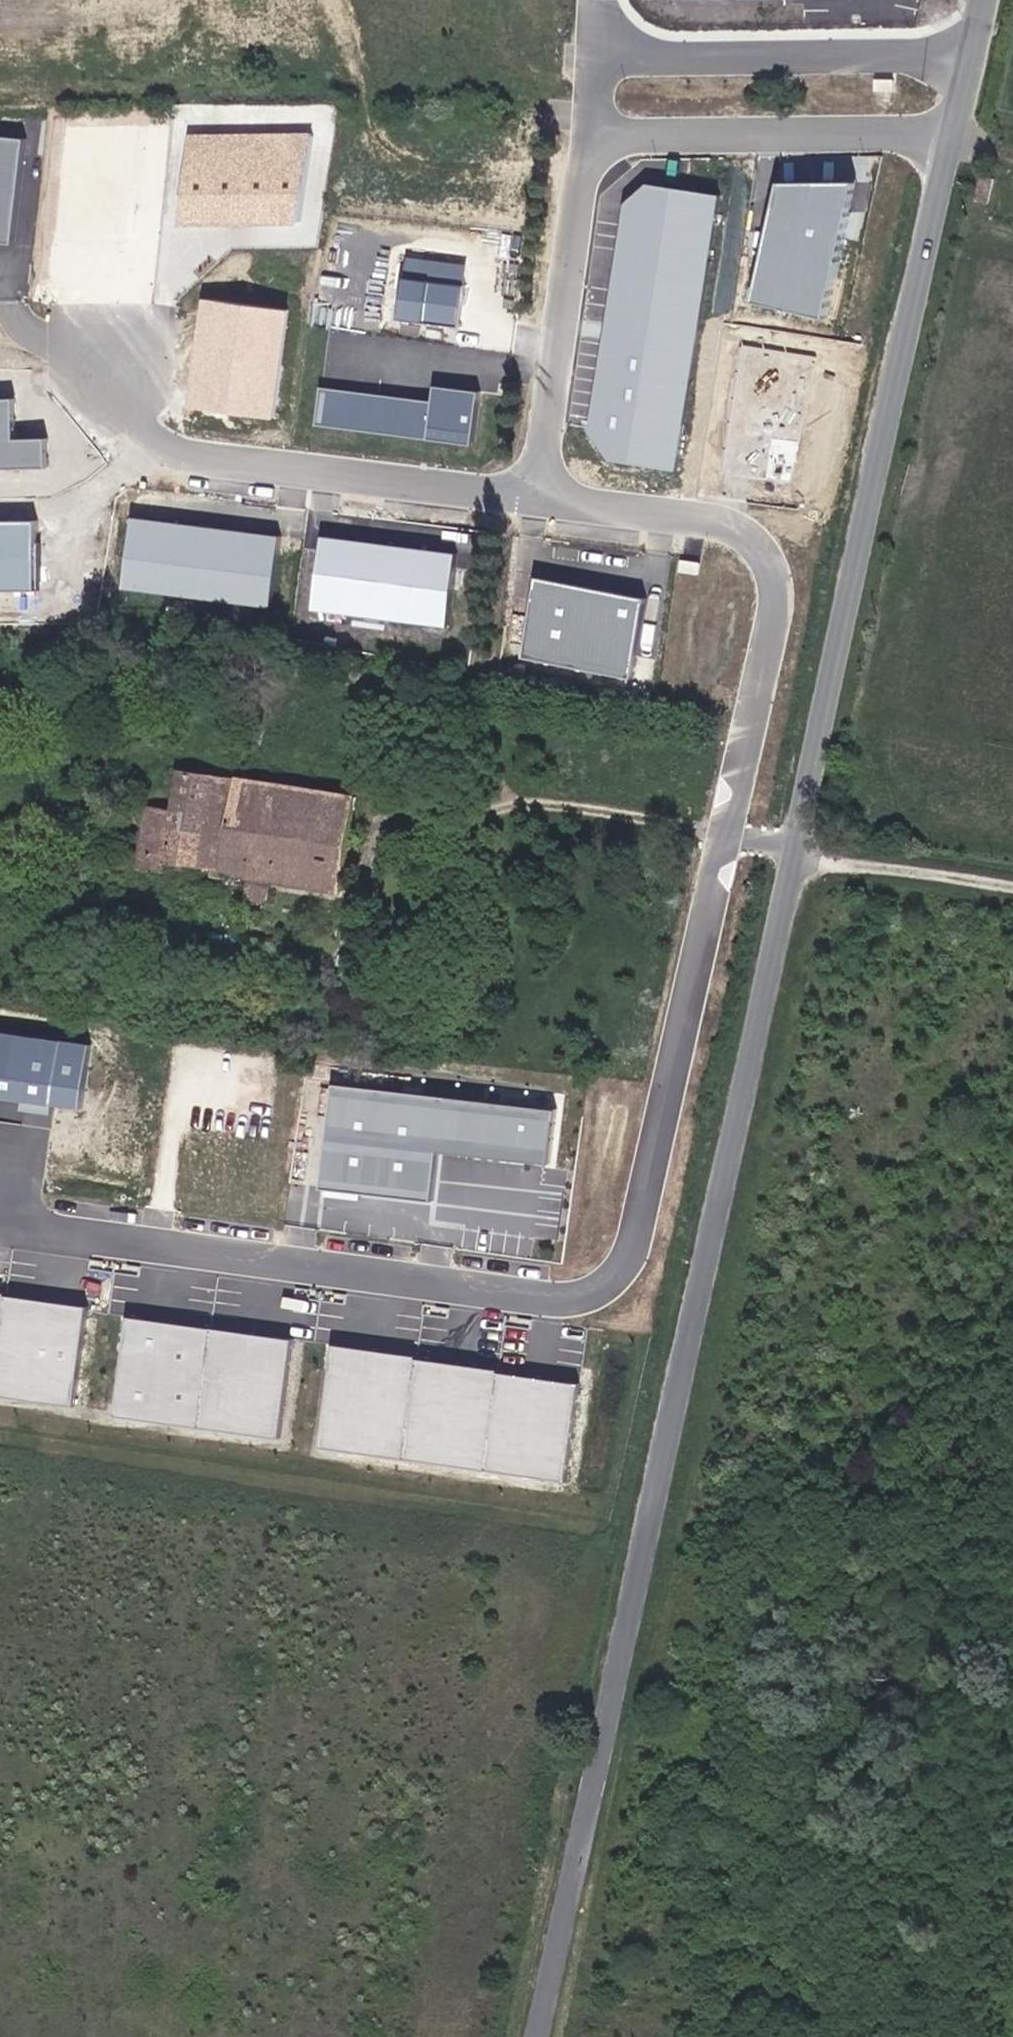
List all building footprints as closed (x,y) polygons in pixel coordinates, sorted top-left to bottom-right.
[(150,133),(75,125),(65,234),(138,243),(150,133)] [(310,134),(186,135),(173,227),(298,224),(310,134)] [(0,138),(0,243),(9,244),(20,140),(0,138)] [(717,195),(643,184),(622,203),(585,431),(606,462),(673,472),(717,195)] [(851,184),(773,184),(746,305),(818,321),(851,184)] [(465,265),(402,257),(394,320),(456,328),(465,265)] [(288,311),(199,299),(183,412),(271,423),(288,311)] [(475,393),(430,388),(428,402),(318,388),(313,425),(424,440),(468,447),(475,393)] [(0,400),(0,468),(45,467),(44,440),(9,440),(9,400),(0,400)] [(276,537),(128,518),(119,590),(268,607),(276,537)] [(0,524),(0,591),(31,591),(30,524),(0,524)] [(451,554),(318,537),(307,611),(444,630),(451,554)] [(640,600),(533,579),(519,657),(626,681),(640,600)] [(147,798),(138,859),(354,893),(369,793),(182,764),(177,802),(147,798)] [(76,1111),(86,1046),(0,1034),(0,1100),(76,1111)] [(552,1112),(329,1086),(317,1187),(428,1201),(434,1154),(545,1167),(552,1112)] [(71,1405),(83,1308),(1,1298),(1,1295),(0,1294),(0,1396),(71,1405)] [(289,1341),(122,1319),(110,1416),(276,1439),(289,1341)] [(413,1359),(328,1347),(316,1450),(564,1483),(577,1385),(494,1375),(495,1372),(413,1362),(413,1359)]
